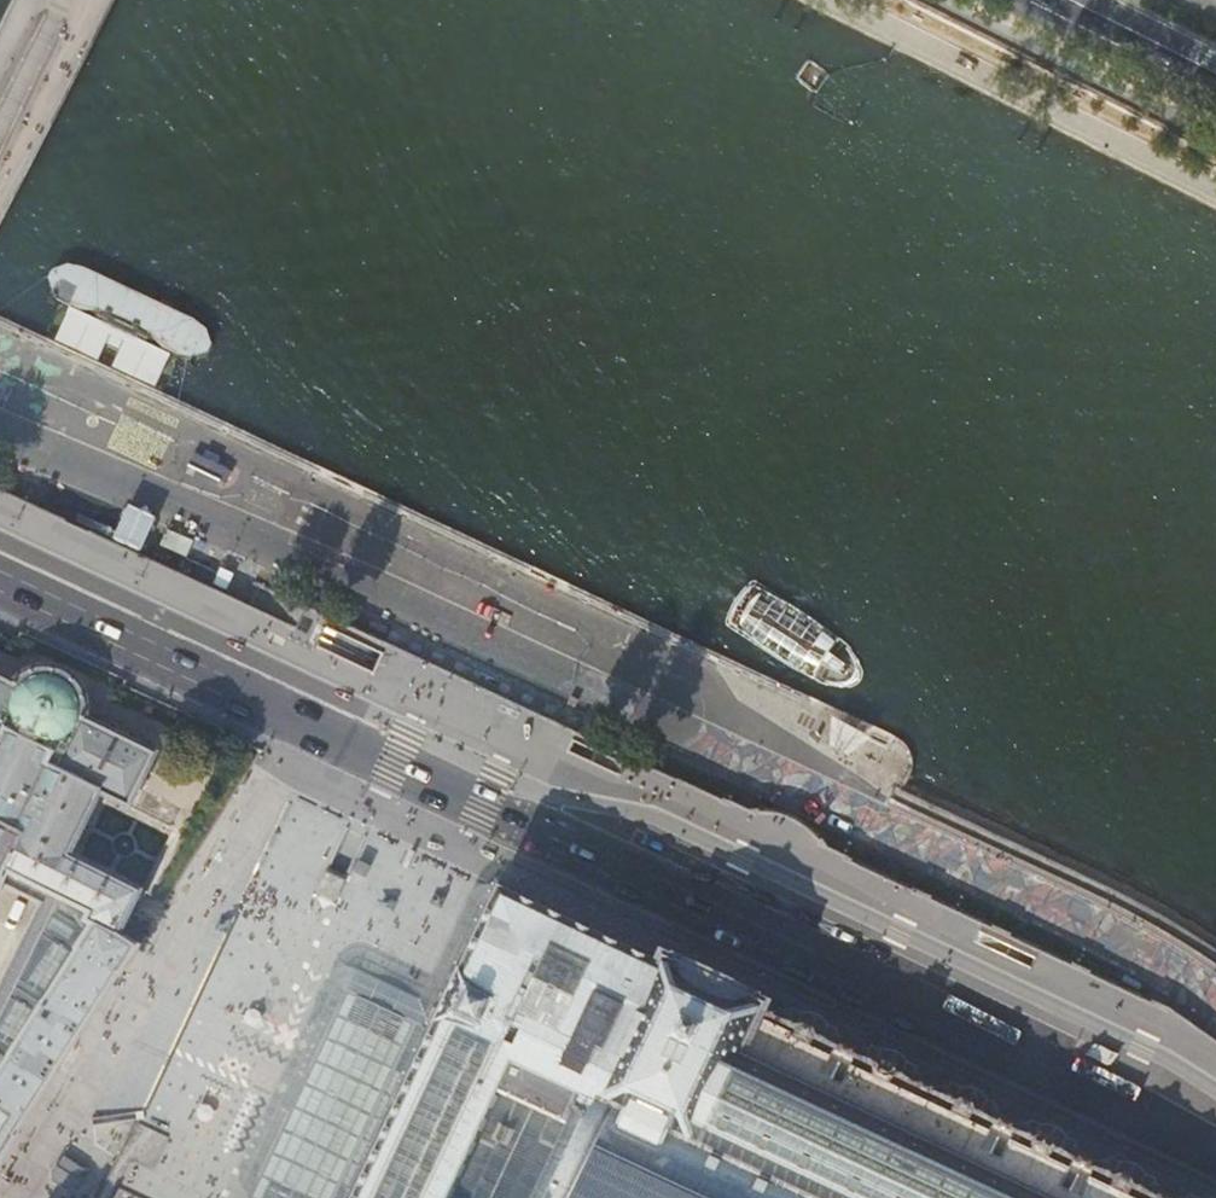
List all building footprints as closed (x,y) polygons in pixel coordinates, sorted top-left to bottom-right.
[(59,303),(43,336),(164,393),(180,358),(194,360),(209,354),(213,346),(208,331),(195,320),(82,269),(68,266),(52,272),(50,282),(55,297),(59,303)] [(18,1136),(16,1137),(61,1064),(65,1058),(118,974),(120,975),(138,948),(136,947),(119,935),(141,892),(70,857),(101,794),(129,808),(156,755),(86,719),(87,707),(87,702),(84,692),(82,688),(76,680),(72,677),(65,672),(54,668),(49,668),(40,669),(35,670),(26,674),(22,677),(15,684),(0,677),(0,887),(1,885),(40,905),(0,986),(0,1164),(18,1136)] [(283,867),(253,931),(244,927),(240,936),(249,940),(233,975),(212,965),(127,1136),(118,1156),(125,1160),(135,1160),(144,1158),(151,1154),(155,1149),(192,1077),(187,1075),(218,1008),(273,1033),(312,1052),(330,1012),(374,918),(394,874),(373,864),(356,855),(350,870),(339,893),(324,886),(321,885),(283,867)] [(663,953),(659,960),(597,931),(500,886),(474,942),(430,1037),(348,999),(301,1098),(255,1197),(1178,1197),(1158,1189),(1156,1193),(1100,1167),(1102,1162),(1095,1159),(1093,1164),(1020,1129),(1023,1125),(999,1114),(997,1118),(941,1092),(943,1088),(920,1077),(918,1081),(862,1055),(863,1050),(840,1040),(838,1044),(782,1017),(784,1013),(772,1008),(774,1004),(762,999),(763,997),(740,987),(738,991),(732,988),(731,990),(730,989),(729,991),(727,990),(726,991),(715,986),(704,981),(705,980),(703,979),(703,977),(702,976),(703,974),(697,971),(699,967),(687,962),(675,956),(675,958),(663,953)] [(56,1160),(54,1184),(79,1186),(80,1162),(56,1160)]
